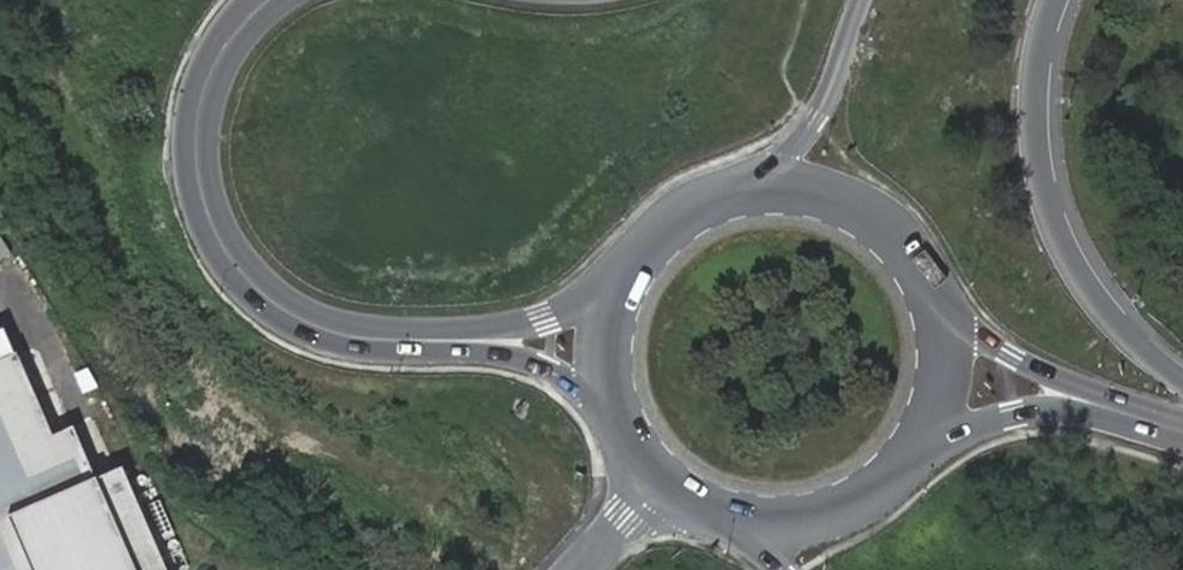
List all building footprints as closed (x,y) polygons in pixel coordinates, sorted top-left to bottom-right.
[(10,255),(0,238),(0,262),(10,255)] [(122,471),(95,482),(73,429),(52,438),(10,341),(0,337),(0,569),(165,569),(122,471)]
